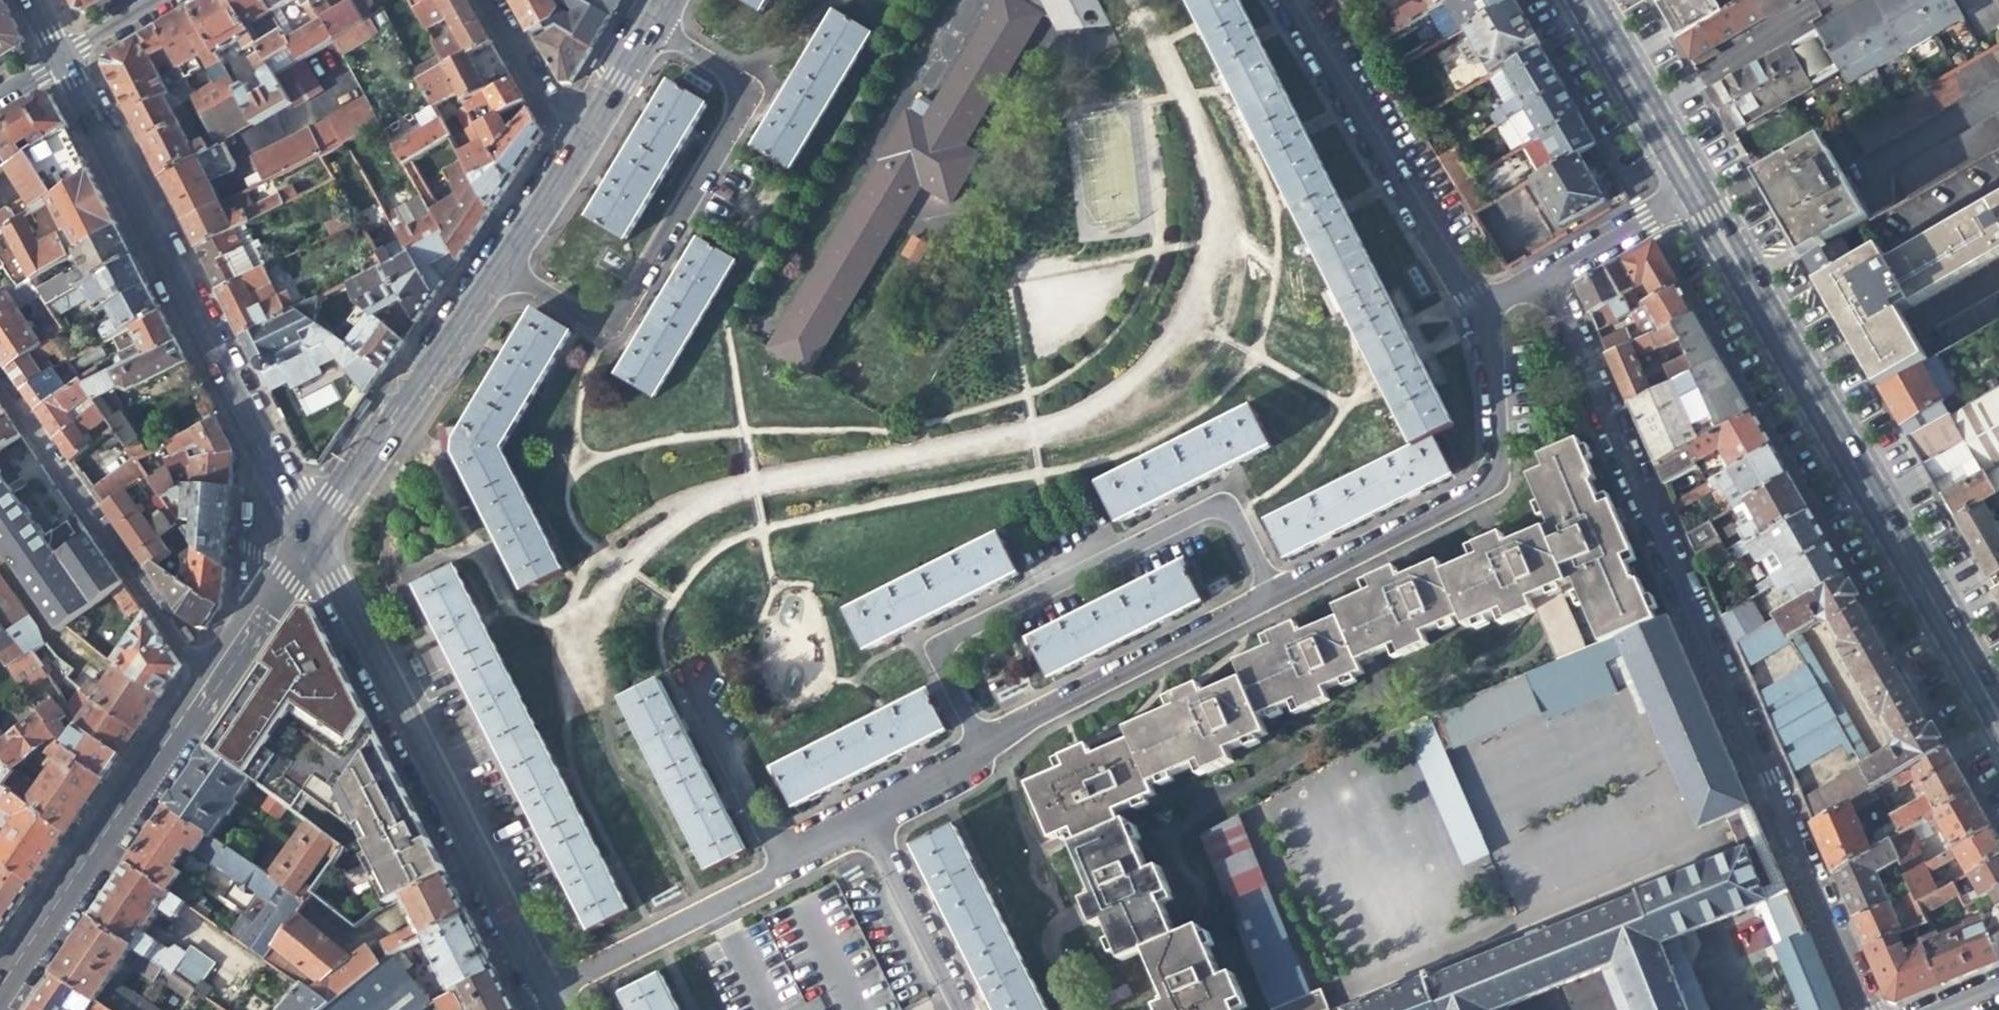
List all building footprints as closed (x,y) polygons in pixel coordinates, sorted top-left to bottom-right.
[(4,0),(0,0),(0,64),(6,60),(21,51),(24,40),(4,0)] [(75,10),(86,12),(106,0),(70,0),(75,10)] [(226,70),(240,97),(254,123),(255,124),(290,103),(274,76),(266,61),(254,40),(245,25),(231,0),(201,0),(190,7),(218,55),(241,41),(245,50),(250,47),(257,58),(253,61),(268,89),(254,97),(247,84),(244,84),(235,65),(226,70)] [(272,10),(266,0),(231,0),(245,25),(272,10)] [(293,0),(266,0),(272,10),(273,12),(293,0)] [(302,1),(305,7),(315,23),(321,19),(310,0),(301,0),(302,1)] [(321,19),(333,39),(358,24),(362,22),(349,0),(344,0),(346,4),(333,12),(326,0),(310,0),(321,19)] [(362,22),(370,16),(361,0),(349,0),(362,22)] [(441,42),(436,45),(442,55),(448,66),(490,43),(471,11),(465,0),(435,0),(425,6),(422,8),(417,11),(427,29),(432,27),(448,17),(458,32),(441,42)] [(525,23),(531,32),(546,25),(553,22),(557,14),(560,10),(553,0),(512,0),(525,23)] [(546,25),(551,33),(557,31),(568,37),(590,50),(600,34),(611,16),(582,1),(581,0),(565,0),(560,10),(557,14),(553,22),(546,25)] [(611,16),(617,6),(620,0),(581,0),(582,1),(611,16)] [(768,0),(738,0),(760,13),(768,0)] [(809,373),(921,185),(951,202),(979,156),(964,147),(1042,15),(1050,20),(1069,14),(1099,5),(1097,0),(997,0),(933,108),(919,100),(910,115),(907,113),(769,348),(809,373)] [(1198,17),(1231,0),(1189,0),(1198,17)] [(1241,103),(1280,83),(1252,27),(1238,0),(1231,0),(1198,17),(1241,103)] [(1428,2),(1421,6),(1411,4),(1390,16),(1391,19),(1375,29),(1381,40),(1445,2),(1449,0),(1427,0),(1428,2)] [(1465,28),(1513,0),(1449,0),(1445,2),(1461,31),(1465,28)] [(1484,61),(1491,75),(1501,70),(1540,47),(1524,19),(1513,0),(1465,28),(1472,41),(1458,48),(1468,65),(1471,63),(1476,66),(1484,61)] [(1730,11),(1724,0),(1654,0),(1666,19),(1679,42),(1730,11)] [(1679,42),(1682,48),(1691,63),(1701,57),(1715,49),(1765,19),(1754,0),(1750,0),(1730,11),(1679,42)] [(1765,19),(1790,5),(1798,0),(1754,0),(1765,19)] [(1954,0),(1877,0),(1820,34),(1841,72),(1849,84),(1896,58),(1965,19),(1954,0)] [(413,3),(417,11),(422,8),(418,1),(413,3)] [(1110,27),(1099,5),(1069,14),(1050,20),(1055,32),(1110,27)] [(217,84),(193,97),(204,116),(240,97),(226,70),(218,55),(190,7),(176,15),(157,26),(185,79),(192,76),(191,73),(202,68),(198,59),(203,57),(217,84)] [(834,11),(793,80),(830,102),(871,33),(834,11)] [(315,23),(288,39),(293,46),(291,46),(296,54),(300,60),(301,59),(333,40),(333,39),(321,19),(315,23)] [(366,37),(358,24),(333,39),(333,40),(339,52),(366,37)] [(185,101),(188,100),(193,97),(185,79),(157,26),(135,40),(105,58),(104,68),(108,75),(118,96),(129,116),(165,96),(170,93),(157,68),(166,63),(185,101)] [(441,42),(432,27),(427,29),(436,45),(441,42)] [(258,38),(254,40),(266,61),(281,52),(291,46),(293,46),(288,39),(283,29),(261,41),(258,38)] [(551,33),(535,40),(547,60),(560,84),(571,83),(583,63),(590,50),(568,37),(557,31),(551,33)] [(1781,82),(1792,102),(1841,72),(1820,34),(1792,50),(1791,49),(1782,54),(1746,74),(1758,95),(1781,82)] [(499,59),(490,43),(448,66),(446,68),(459,91),(466,104),(487,93),(482,83),(497,74),(499,78),(507,73),(499,59)] [(1507,81),(1547,59),(1543,51),(1540,47),(1501,70),(1507,81)] [(1853,131),(1866,154),(1998,78),(1998,47),(1853,131)] [(1715,49),(1701,57),(1704,64),(1719,55),(1715,49)] [(290,66),(281,52),(266,61),(274,76),(290,66)] [(294,63),(300,60),(296,54),(291,57),(294,63)] [(414,70),(421,82),(446,68),(448,66),(442,55),(414,70)] [(1701,57),(1691,63),(1695,69),(1704,64),(1701,57)] [(317,86),(301,59),(300,60),(294,63),(290,66),(288,67),(304,94),(317,86)] [(1495,126),(1508,118),(1563,87),(1552,68),(1547,59),(1507,81),(1517,100),(1506,106),(1490,115),(1495,126)] [(304,94),(288,67),(274,76),(290,103),(304,94)] [(434,106),(459,91),(446,68),(421,82),(433,104),(434,106)] [(1491,75),(1489,76),(1496,87),(1507,81),(1501,70),(1491,75)] [(1746,74),(1709,95),(1719,112),(1733,136),(1792,102),(1781,82),(1758,95),(1746,74)] [(1479,97),(1496,87),(1489,76),(1472,86),(1479,97)] [(472,113),(483,107),(491,102),(498,114),(503,111),(522,100),(517,90),(511,80),(487,93),(466,104),(472,113)] [(789,171),(830,102),(793,80),(752,149),(789,171)] [(1496,87),(1506,106),(1517,100),(1507,81),(1496,87)] [(649,116),(629,150),(665,172),(705,104),(670,82),(649,116)] [(1241,103),(1285,189),(1324,170),(1300,123),(1280,83),(1241,103)] [(1508,118),(1525,148),(1580,116),(1571,100),(1563,87),(1508,118)] [(28,144),(33,140),(38,148),(69,128),(55,98),(42,96),(11,114),(0,121),(0,145),(12,165),(28,155),(23,147),(28,144)] [(192,148),(165,96),(129,116),(145,147),(160,177),(209,148),(205,141),(192,148)] [(203,129),(209,127),(204,116),(193,97),(188,100),(203,129)] [(240,97),(204,116),(209,127),(218,144),(224,140),(254,123),(240,97)] [(265,182),(272,179),(321,154),(378,125),(366,101),(253,159),(265,182)] [(483,107),(490,119),(498,114),(491,102),(483,107)] [(412,116),(416,124),(421,131),(393,149),(403,165),(411,161),(410,159),(420,154),(451,136),(445,125),(441,118),(434,106),(433,104),(412,116)] [(461,153),(465,160),(491,211),(503,193),(511,181),(479,125),(472,113),(466,104),(456,110),(475,145),(461,153)] [(505,116),(503,111),(498,114),(490,119),(479,125),(511,181),(530,154),(543,135),(532,117),(528,109),(509,129),(502,118),(505,116)] [(446,114),(441,118),(445,125),(450,122),(446,114)] [(1905,168),(1920,194),(1998,149),(1998,115),(1905,168)] [(1525,148),(1541,176),(1578,154),(1596,144),(1585,125),(1580,116),(1525,148)] [(388,140),(393,149),(421,131),(416,124),(388,140)] [(6,230),(26,217),(53,199),(92,173),(78,145),(69,128),(38,148),(33,152),(30,154),(28,155),(12,165),(8,168),(27,199),(0,218),(0,234),(6,230)] [(28,144),(33,152),(38,148),(33,140),(28,144)] [(235,160),(224,140),(218,144),(209,148),(160,177),(169,194),(184,223),(221,204),(209,181),(230,171),(233,168),(234,165),(235,160)] [(1824,142),(1759,180),(1762,185),(1789,232),(1805,260),(1840,240),(1865,225),(1870,222),(1824,142)] [(8,168),(12,165),(0,145),(0,173),(8,168)] [(623,241),(665,172),(629,150),(606,188),(587,219),(623,241)] [(1438,159),(1456,187),(1467,180),(1471,179),(1453,150),(1438,159)] [(429,171),(420,154),(410,159),(411,161),(420,176),(429,171)] [(1591,177),(1578,154),(1541,176),(1532,181),(1560,230),(1606,202),(1591,177)] [(458,194),(437,206),(449,225),(463,252),(479,228),(491,211),(465,160),(445,171),(458,194)] [(1905,203),(1920,194),(1905,168),(1891,176),(1905,203)] [(1285,189),(1328,275),(1367,255),(1348,216),(1324,170),(1285,189)] [(43,248),(26,217),(6,230),(34,279),(40,276),(70,259),(120,228),(105,200),(92,173),(53,199),(61,210),(74,202),(88,231),(73,241),(80,251),(76,252),(71,244),(67,246),(62,237),(43,248)] [(423,181),(429,192),(434,189),(428,178),(423,181)] [(229,221),(221,204),(184,223),(190,236),(197,249),(236,229),(244,225),(259,217),(281,205),(276,197),(252,209),(244,193),(235,197),(224,203),(232,219),(229,221)] [(388,215),(402,239),(409,251),(433,296),(442,283),(429,266),(453,251),(444,233),(430,210),(421,195),(406,206),(388,215)] [(1856,267),(1821,287),(1842,324),(1880,390),(1920,367),(1926,364),(1899,317),(1998,260),(1998,203),(1889,265),(1881,252),(1856,267)] [(1490,205),(1484,209),(1473,215),(1507,269),(1523,260),(1490,205)] [(437,206),(430,210),(444,233),(449,225),(437,206)] [(236,229),(197,249),(208,270),(221,295),(267,271),(259,255),(263,253),(258,242),(253,244),(244,225),(236,229)] [(449,225),(444,233),(453,251),(457,260),(460,256),(463,252),(449,225)] [(366,231),(384,263),(401,297),(415,323),(425,307),(433,296),(409,251),(394,259),(375,226),(366,231)] [(46,287),(40,276),(34,279),(31,281),(42,298),(48,306),(135,259),(126,240),(120,228),(70,259),(74,265),(80,262),(86,273),(72,280),(64,277),(46,287)] [(920,260),(924,242),(908,237),(904,256),(920,260)] [(698,238),(657,307),(695,329),(735,261),(698,238)] [(1856,267),(1840,240),(1805,260),(1813,273),(1821,287),(1856,267)] [(1645,283),(1655,300),(1678,287),(1665,264),(1653,243),(1606,270),(1622,296),(1645,283)] [(457,260),(453,251),(429,266),(442,283),(447,276),(457,260)] [(1367,351),(1372,362),(1411,342),(1406,332),(1401,321),(1393,306),(1367,255),(1328,275),(1367,351)] [(98,316),(109,310),(149,286),(141,270),(135,259),(48,306),(55,318),(89,300),(98,316)] [(388,305),(401,297),(384,263),(347,282),(357,300),(366,309),(370,312),(373,315),(388,305)] [(1590,314),(1602,307),(1610,303),(1622,296),(1606,270),(1578,286),(1583,299),(1590,314)] [(281,298),(267,271),(221,295),(230,313),(242,337),(297,309),(290,292),(281,298)] [(28,305),(42,298),(31,281),(21,287),(28,305)] [(1645,283),(1622,296),(1631,312),(1643,306),(1655,300),(1645,283)] [(108,342),(117,337),(130,330),(162,312),(156,299),(149,286),(109,310),(116,324),(103,331),(108,342)] [(1643,306),(1659,334),(1695,315),(1683,295),(1678,287),(1655,300),(1643,306)] [(0,295),(0,358),(8,370),(42,345),(8,289),(0,295)] [(1610,303),(1619,319),(1631,312),(1622,296),(1610,303)] [(318,298),(297,309),(242,337),(260,372),(267,374),(281,366),(282,360),(309,346),(313,350),(324,344),(366,395),(381,372),(340,341),(317,324),(318,298)] [(1611,323),(1619,319),(1610,303),(1602,307),(1611,323)] [(1649,339),(1659,334),(1643,306),(1631,312),(1642,331),(1647,340),(1649,339)] [(654,399),(695,329),(657,307),(616,376),(654,399)] [(358,319),(362,322),(370,312),(366,309),(358,319)] [(505,360),(485,394),(521,415),(569,331),(534,310),(505,360)] [(114,359),(119,369),(176,340),(167,322),(162,312),(130,330),(139,346),(126,352),(114,359)] [(344,336),(340,341),(381,372),(394,353),(401,343),(373,315),(370,312),(362,322),(349,339),(344,336)] [(1695,315),(1659,334),(1649,339),(1656,350),(1656,351),(1678,340),(1687,356),(1665,368),(1673,383),(1720,359),(1706,334),(1695,315)] [(47,341),(51,338),(63,330),(58,321),(42,332),(47,341)] [(1627,328),(1601,340),(1609,357),(1647,340),(1642,331),(1632,336),(1627,328)] [(117,337),(126,352),(139,346),(130,330),(117,337)] [(60,349),(51,338),(47,341),(42,345),(8,370),(22,391),(50,371),(44,361),(60,349)] [(1635,361),(1656,350),(1649,339),(1647,340),(1609,357),(1618,378),(1629,405),(1651,394),(1635,361)] [(127,393),(188,363),(176,340),(119,369),(102,377),(85,385),(95,401),(104,395),(115,388),(119,385),(127,393)] [(1377,371),(1415,447),(1437,437),(1455,427),(1425,369),(1421,361),(1416,351),(1411,342),(1372,362),(1377,371)] [(456,379),(468,360),(464,358),(452,377),(456,379)] [(66,359),(56,366),(64,378),(74,371),(66,359)] [(1751,412),(1733,382),(1720,359),(1673,383),(1651,394),(1629,405),(1641,432),(1656,465),(1687,449),(1751,412)] [(71,388),(64,378),(56,366),(50,371),(22,391),(39,413),(71,388)] [(1948,417),(1920,367),(1880,390),(1891,409),(1910,441),(1948,417)] [(80,378),(81,380),(85,385),(102,377),(96,368),(80,378)] [(81,404),(88,414),(98,405),(95,401),(85,385),(81,380),(71,388),(39,413),(57,440),(69,430),(79,421),(72,412),(81,404)] [(1956,521),(1996,495),(1998,493),(1998,386),(1948,417),(1910,441),(1927,471),(1967,447),(1975,462),(1936,487),(1956,521)] [(126,408),(115,388),(104,395),(118,414),(124,410),(126,408)] [(501,450),(521,415),(485,394),(465,429),(460,438),(458,441),(456,455),(481,505),(519,486),(501,450)] [(142,436),(124,410),(118,414),(104,395),(95,401),(98,405),(113,426),(121,437),(123,442),(127,447),(142,436)] [(1716,417),(1708,402),(1695,409),(1689,398),(1684,401),(1699,427),(1716,417)] [(372,403),(367,400),(356,418),(360,421),(372,403)] [(203,417),(212,413),(207,401),(197,406),(203,417)] [(75,439),(64,450),(73,462),(100,438),(113,426),(98,405),(88,414),(79,421),(69,430),(75,439)] [(1253,409),(1176,448),(1195,485),(1220,473),(1272,446),(1253,409)] [(1718,447),(1732,472),(1772,448),(1760,427),(1751,412),(1687,449),(1696,465),(1714,455),(1713,450),(1718,447)] [(21,436),(7,416),(0,421),(0,451),(21,436)] [(187,451),(188,454),(202,449),(207,462),(233,455),(219,426),(217,421),(170,442),(176,455),(187,451)] [(113,426),(100,438),(108,448),(121,437),(113,426)] [(1454,474),(1437,437),(1415,447),(1350,481),(1369,517),(1407,497),(1454,474)] [(1233,1008),(1242,1004),(1231,977),(1221,981),(1200,929),(1176,939),(1160,902),(1170,898),(1159,871),(1149,875),(1127,823),(1121,825),(1117,815),(1157,797),(1153,786),(1206,762),(1211,773),(1237,762),(1232,751),(1269,735),(1263,720),(1300,703),(1304,712),(1331,701),(1327,692),(1365,676),(1361,665),(1400,649),(1405,659),(1431,647),(1427,636),(1465,620),(1470,630),(1508,613),(1514,625),(1540,614),(1560,663),(1599,647),(1607,644),(1659,623),(1642,584),(1636,586),(1626,561),(1636,558),(1613,506),(1605,509),(1594,486),(1598,483),(1581,443),(1543,460),(1548,471),(1532,478),(1553,527),(1508,546),(1504,537),(1495,540),(1480,547),(1484,556),(1445,573),(1441,563),(1402,580),(1398,570),(1383,576),(1371,580),(1376,591),(1337,608),(1341,618),(1303,636),(1298,624),(1285,630),(1271,635),(1277,647),(1239,663),(1245,679),(1208,695),(1203,685),(1188,692),(1176,697),(1181,707),(1129,730),(1133,740),(1094,755),(1091,746),(1082,751),(1065,758),(1069,767),(1030,785),(1054,842),(1075,833),(1080,844),(1073,846),(1094,897),(1084,901),(1089,915),(1095,928),(1106,924),(1121,961),(1144,952),(1165,1003),(1153,1008),(1154,1009),(1233,1009),(1233,1008)] [(1151,508),(1195,485),(1176,448),(1099,487),(1119,524),(1151,508)] [(1716,481),(1724,494),(1738,486),(1747,501),(1789,477),(1777,457),(1772,448),(1732,472),(1716,481)] [(194,466),(207,462),(202,449),(188,454),(192,466),(194,466)] [(1656,465),(1664,484),(1697,467),(1696,465),(1687,449),(1656,465)] [(194,466),(193,491),(232,492),(233,488),(233,474),(234,456),(233,455),(207,462),(194,466)] [(134,457),(93,491),(105,508),(146,474),(134,457)] [(170,471),(148,477),(161,496),(174,494),(176,493),(170,471)] [(146,474),(105,508),(120,529),(148,569),(155,563),(169,553),(158,535),(177,520),(176,517),(175,516),(161,496),(148,477),(146,474)] [(0,476),(0,544),(61,631),(112,592),(123,584),(106,560),(89,535),(81,541),(68,522),(45,539),(0,476)] [(1742,533),(1750,547),(1810,514),(1795,488),(1789,477),(1747,501),(1734,509),(1746,531),(1742,533)] [(1335,534),(1369,517),(1350,481),(1266,523),(1285,560),(1335,534)] [(1711,484),(1673,506),(1677,513),(1715,490),(1711,484)] [(562,572),(519,486),(481,505),(499,540),(525,591),(562,572)] [(1733,510),(1734,509),(1747,501),(1738,486),(1724,494),(1733,510)] [(187,502),(187,517),(188,525),(197,524),(197,531),(186,531),(198,550),(228,569),(230,544),(232,492),(193,491),(176,493),(174,494),(174,502),(176,502),(187,502)] [(175,516),(176,502),(174,502),(174,494),(161,496),(175,516)] [(1996,495),(1956,521),(1991,580),(1998,594),(1998,534),(1989,516),(1998,509),(1998,501),(1996,495)] [(1763,561),(1772,579),(1829,547),(1819,530),(1810,514),(1750,547),(1749,547),(1758,565),(1763,561)] [(187,517),(176,517),(177,520),(181,525),(188,525),(187,517)] [(1709,523),(1686,536),(1693,551),(1719,538),(1709,523)] [(1001,536),(924,575),(943,613),(989,590),(1020,574),(1001,536)] [(1693,551),(1698,562),(1727,550),(1719,538),(1693,551)] [(1796,588),(1805,604),(1848,580),(1834,556),(1829,547),(1772,579),(1767,581),(1772,588),(1776,586),(1782,597),(1796,588)] [(198,550),(188,589),(221,609),(225,586),(228,569),(198,550)] [(188,589),(155,563),(148,569),(181,617),(201,631),(208,630),(215,619),(221,609),(188,589)] [(1183,564),(1107,603),(1126,639),(1166,619),(1203,600),(1183,564)] [(438,631),(459,672),(497,653),(454,566),(416,586),(438,631)] [(916,626),(943,613),(924,575),(847,613),(866,652),(916,626)] [(32,653),(43,645),(38,631),(0,578),(0,655),(10,669),(32,653)] [(1893,751),(1872,763),(1861,769),(1874,791),(1877,790),(1903,775),(1913,770),(1947,751),(1898,667),(1848,580),(1805,604),(1791,612),(1779,619),(1777,620),(1790,642),(1801,636),(1821,625),(1829,625),(1840,646),(1838,653),(1877,722),(1884,722),(1895,743),(1893,751)] [(129,618),(140,609),(123,584),(112,592),(129,618)] [(1782,597),(1791,612),(1805,604),(1796,588),(1782,597)] [(1750,601),(1722,617),(1734,644),(1764,627),(1750,601)] [(1100,653),(1126,639),(1107,603),(1031,642),(1049,678),(1100,653)] [(276,651),(268,663),(287,676),(301,658),(330,643),(313,610),(304,610),(276,651)] [(115,666),(117,668),(161,699),(174,679),(181,669),(147,619),(115,666)] [(1669,619),(1659,623),(1607,644),(1612,654),(1621,650),(1625,658),(1630,668),(1682,647),(1669,619)] [(1745,670),(1791,644),(1790,642),(1777,620),(1764,627),(1734,644),(1745,670)] [(1872,763),(1801,636),(1790,642),(1791,644),(1805,670),(1809,668),(1816,682),(1835,718),(1847,741),(1853,752),(1852,753),(1860,768),(1861,769),(1872,763)] [(299,817),(313,798),(363,837),(372,854),(386,884),(395,902),(403,899),(447,877),(438,859),(417,816),(346,674),(330,643),(301,658),(287,676),(268,663),(218,735),(207,751),(250,782),(271,797),(287,809),(299,817)] [(1612,654),(1607,644),(1599,647),(1607,665),(1625,658),(1621,650),(1612,654)] [(50,646),(43,645),(32,653),(44,668),(57,659),(50,646)] [(1560,663),(1555,666),(1526,677),(1540,713),(1544,723),(1618,693),(1607,665),(1599,647),(1560,663)] [(1736,772),(1682,647),(1630,668),(1637,686),(1687,800),(1725,784),(1736,772)] [(47,672),(44,668),(32,653),(10,669),(24,689),(47,672)] [(541,739),(497,653),(459,672),(477,708),(502,758),(541,739)] [(73,685),(86,694),(97,702),(138,732),(142,727),(155,708),(161,699),(117,668),(111,678),(102,692),(84,679),(82,683),(77,681),(73,685)] [(1805,670),(1757,698),(1763,712),(1790,774),(1840,744),(1847,741),(1835,718),(1816,682),(1809,668),(1805,670)] [(1430,716),(1432,721),(1445,751),(1540,713),(1526,677),(1497,689),(1430,716)] [(621,699),(664,786),(703,766),(676,713),(659,679),(621,699)] [(29,694),(35,703),(40,700),(34,691),(29,694)] [(929,693),(852,732),(871,769),(912,748),(946,730),(929,693)] [(71,714),(79,728),(97,702),(86,694),(71,714)] [(126,749),(138,732),(97,702),(79,728),(121,757),(126,749)] [(42,714),(45,717),(59,737),(61,739),(66,746),(105,781),(115,766),(121,757),(79,728),(73,738),(64,726),(69,722),(56,704),(42,714)] [(59,737),(45,717),(0,751),(0,752),(14,771),(59,737)] [(1488,856),(1445,751),(1432,721),(1405,732),(1461,867),(1488,856)] [(843,783),(871,769),(852,732),(775,771),(794,808),(843,783)] [(5,787),(14,794),(68,834),(86,809),(105,781),(66,746),(61,739),(47,753),(56,759),(59,754),(63,758),(42,791),(17,774),(5,787)] [(585,826),(541,739),(502,758),(523,799),(546,845),(585,826)] [(1847,755),(1852,753),(1853,752),(1847,741),(1840,744),(1847,755)] [(211,839),(250,782),(207,751),(188,781),(170,808),(211,839)] [(1890,818),(1894,824),(1901,837),(1910,831),(1925,823),(1973,795),(1958,770),(1947,751),(1913,770),(1923,787),(1919,790),(1924,800),(1890,818)] [(3,862),(34,884),(48,864),(68,834),(14,794),(5,787),(17,774),(14,771),(0,752),(0,860),(3,862)] [(724,808),(703,766),(664,786),(708,873),(747,853),(724,808)] [(1860,768),(1802,801),(1802,802),(1813,826),(1850,804),(1874,791),(1861,769),(1860,768)] [(1750,805),(1736,772),(1725,784),(1687,800),(1698,827),(1726,815),(1750,805)] [(1907,781),(1903,775),(1877,790),(1883,801),(1898,792),(1899,787),(1898,785),(1907,781)] [(1937,826),(1953,854),(1993,831),(1983,812),(1973,795),(1925,823),(1930,830),(1937,826)] [(287,809),(271,797),(261,810),(277,822),(287,809)] [(1869,845),(1850,804),(1813,826),(1823,850),(1834,876),(1891,843),(1901,837),(1894,824),(1874,835),(1873,839),(1875,842),(1869,845)] [(1640,895),(1641,898),(1436,982),(1433,975),(1428,977),(1429,980),(1356,1009),(1509,1009),(1509,1008),(1603,970),(1619,1009),(1711,1009),(1682,938),(1758,907),(1769,902),(1786,943),(1807,935),(1789,894),(1750,805),(1726,815),(1742,853),(1640,895)] [(271,945),(275,949),(300,916),(307,907),(269,881),(211,839),(170,808),(149,840),(131,867),(187,906),(194,895),(176,882),(181,875),(174,867),(187,849),(236,884),(226,900),(245,913),(255,897),(268,907),(254,928),(263,935),(272,942),(271,945)] [(1202,838),(1271,1009),(1330,1009),(1322,990),(1306,997),(1234,820),(1202,838)] [(315,896),(348,851),(333,838),(310,824),(308,827),(269,881),(307,907),(315,896)] [(629,913),(585,826),(546,845),(572,896),(590,933),(629,913)] [(941,900),(962,942),(1003,922),(956,827),(915,847),(941,900)] [(1927,868),(1910,831),(1901,837),(1891,843),(1899,862),(1907,880),(1927,868)] [(1968,875),(1998,858),(1998,841),(1993,831),(1953,854),(1927,868),(1907,880),(1913,892),(1917,903),(1951,884),(1948,879),(1936,886),(1930,875),(1959,859),(1968,875)] [(1875,873),(1899,862),(1891,843),(1834,876),(1843,896),(1853,919),(1890,903),(1875,873)] [(361,863),(348,851),(315,896),(356,929),(376,913),(346,882),(361,863)] [(386,884),(372,854),(364,858),(379,886),(388,906),(395,902),(386,884)] [(1991,894),(1998,890),(1998,858),(1968,875),(1981,899),(1991,894)] [(0,934),(24,899),(34,884),(3,862),(0,867),(0,933),(0,934)] [(181,914),(187,906),(131,867),(124,877),(118,886),(96,919),(164,972),(171,976),(186,956),(175,948),(170,954),(145,936),(163,911),(176,921),(181,914)] [(395,957),(426,941),(468,918),(455,889),(447,877),(403,899),(418,929),(388,946),(395,957)] [(1961,879),(1951,884),(1958,897),(1964,906),(1970,904),(1967,897),(1970,894),(1961,879)] [(1923,916),(1958,897),(1951,884),(1917,903),(1923,916)] [(1991,894),(1998,908),(1998,890),(1991,894)] [(1900,927),(1890,903),(1853,919),(1859,932),(1866,948),(1896,935),(1913,928),(1926,922),(1923,916),(1917,903),(1913,892),(1902,898),(1913,921),(1900,927)] [(1769,902),(1758,907),(1760,912),(1764,915),(1779,946),(1786,943),(1769,902)] [(1985,920),(1998,956),(1998,910),(1996,913),(1997,916),(1985,920)] [(322,988),(314,995),(334,1009),(385,966),(370,948),(353,961),(300,916),(275,949),(277,950),(322,988)] [(1920,946),(1939,985),(1972,972),(1998,961),(1998,956),(1985,920),(1984,917),(1964,925),(1966,928),(1938,938),(1937,935),(1919,942),(1920,946)] [(426,941),(450,996),(495,973),(479,940),(468,918),(426,941)] [(164,972),(96,919),(78,946),(56,977),(104,1009),(158,1009),(113,979),(125,963),(155,985),(164,972)] [(1003,922),(962,942),(983,983),(997,1009),(1047,1009),(1003,922)] [(268,963),(277,950),(275,949),(271,945),(272,942),(263,935),(251,951),(268,963)] [(1835,997),(1807,935),(1786,943),(1779,946),(1806,1009),(1835,997)] [(1901,947),(1896,935),(1866,948),(1875,968),(1887,996),(1899,1000),(1916,994),(1939,985),(1920,946),(1905,952),(1901,947)] [(191,950),(186,956),(171,976),(206,1000),(211,992),(202,985),(214,968),(191,950)] [(385,966),(334,1009),(332,1009),(424,1009),(427,1008),(385,966)] [(469,1009),(514,1009),(502,986),(495,973),(450,996),(434,1004),(437,1009),(467,1009),(468,1009),(469,1009)] [(661,974),(624,994),(632,1009),(679,1009),(661,974)] [(56,977),(34,1009),(104,1009),(56,977)] [(334,1009),(314,995),(303,988),(294,998),(284,1009),(332,1009),(334,1009)] [(1835,997),(1806,1009),(1840,1009),(1835,997)]
